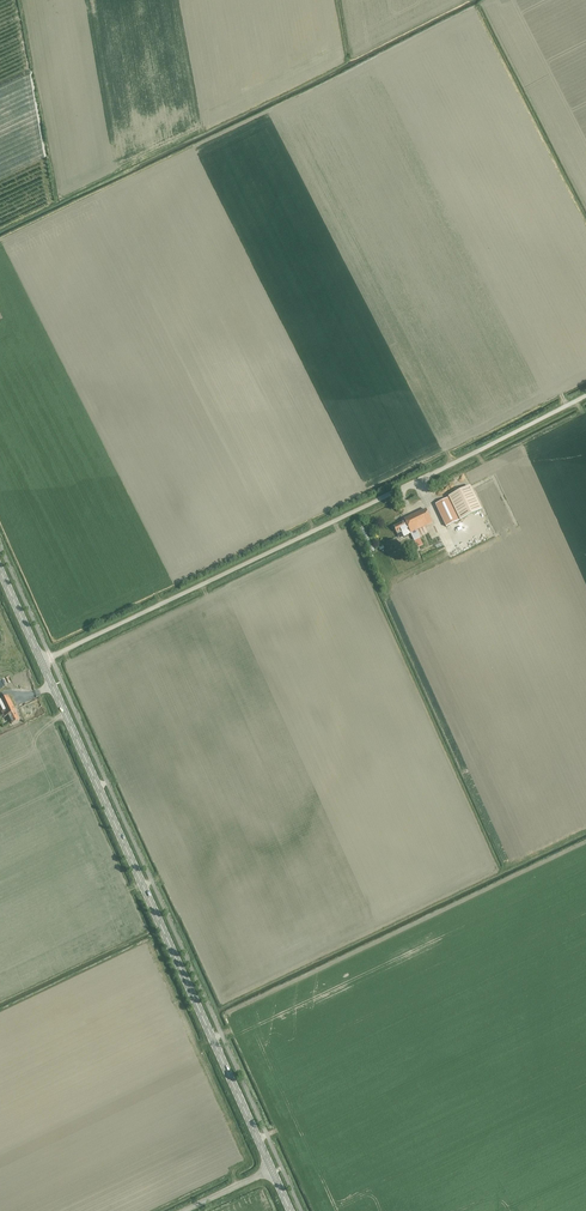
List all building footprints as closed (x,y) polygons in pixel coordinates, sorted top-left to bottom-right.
[(472,487),(436,505),(443,520),(446,527),(483,509),(496,536),(496,537),(518,527),(494,477),(472,487)] [(405,522),(394,528),(398,537),(404,535),(404,537),(411,534),(412,536),(415,542),(418,548),(423,545),(420,539),(420,538),(417,531),(432,524),(426,511),(405,521),(405,522)] [(19,721),(7,697),(0,701),(0,712),(3,719),(7,717),(11,725),(19,721)]
